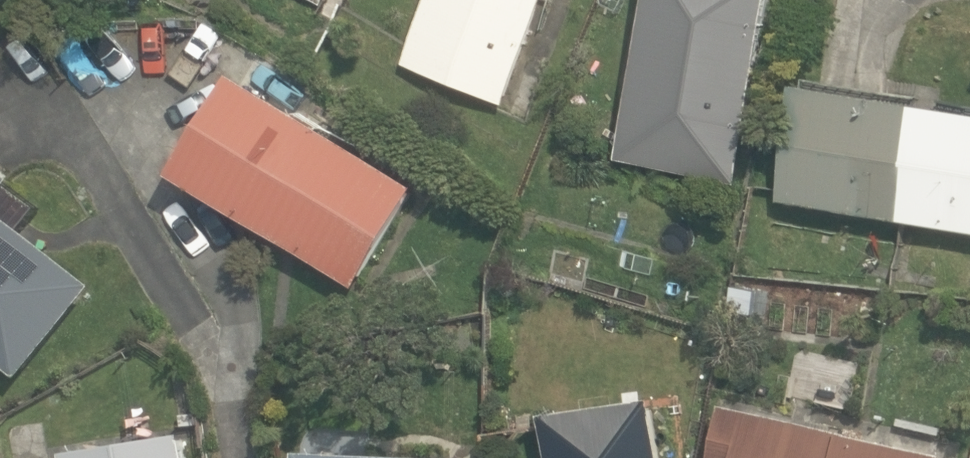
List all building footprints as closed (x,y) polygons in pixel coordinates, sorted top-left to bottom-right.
[(544,0),(426,0),(403,62),(506,104),(544,0)] [(738,183),(770,0),(648,0),(619,158),(738,183)] [(355,286),(418,182),(235,68),(171,169),(355,286)] [(796,80),(779,199),(969,231),(969,109),(796,80)] [(0,160),(0,361),(18,376),(93,283),(22,224),(40,204),(11,181),(17,173),(0,160)] [(653,394),(542,410),(549,457),(664,457),(653,394)] [(949,451),(723,403),(711,457),(948,457),(949,451)] [(66,447),(68,457),(190,457),(185,428),(66,447)] [(298,447),(297,457),(465,457),(466,455),(298,447)]
